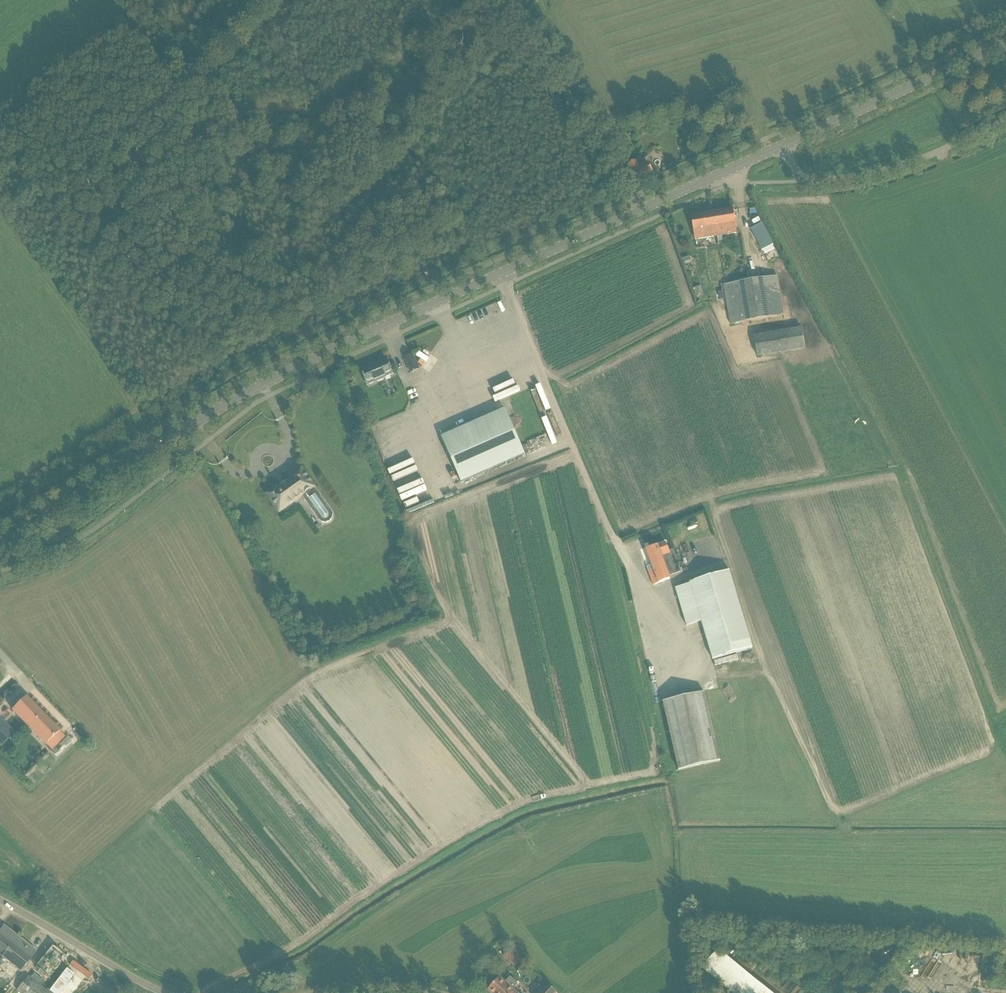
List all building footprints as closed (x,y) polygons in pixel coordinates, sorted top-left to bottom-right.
[(623,144),(616,133),(610,137),(617,148),(623,144)] [(635,183),(652,172),(647,163),(640,168),(636,161),(629,166),(632,172),(629,174),(635,183)] [(691,216),(695,240),(737,233),(733,209),(691,216)] [(767,234),(755,240),(761,251),(772,245),(767,234)] [(777,276),(723,285),(730,324),(783,315),(777,276)] [(701,287),(693,289),(696,296),(703,294),(701,287)] [(754,335),(757,356),(805,348),(802,328),(754,335)] [(427,351),(423,355),(432,362),(435,358),(427,351)] [(404,358),(411,373),(419,369),(413,354),(404,358)] [(368,385),(393,375),(385,358),(378,361),(378,363),(362,371),(363,374),(363,375),(364,377),(368,385)] [(393,395),(399,393),(397,386),(391,389),(393,395)] [(504,408),(440,436),(461,482),(525,454),(504,408)] [(267,494),(272,500),(274,499),(281,509),(299,496),(303,497),(319,520),(322,522),(326,523),(329,522),(332,519),(333,515),(331,511),(307,476),(301,468),(290,476),(293,480),(278,491),(276,488),(267,494)] [(405,497),(410,506),(424,498),(419,489),(405,497)] [(673,550),(667,552),(664,543),(657,546),(647,550),(655,572),(649,574),(654,585),(671,579),(669,575),(680,571),(673,550)] [(690,584),(675,588),(686,626),(701,621),(712,660),(752,647),(729,571),(689,582),(690,584)] [(0,682),(0,701),(16,686),(6,676),(0,682)] [(705,692),(663,702),(678,771),(720,761),(705,692)] [(59,731),(26,696),(12,710),(46,744),(59,731)] [(14,731),(0,717),(0,746),(1,746),(15,732),(14,731)] [(59,731),(46,744),(51,750),(58,744),(65,737),(59,731)] [(51,750),(55,754),(61,748),(58,744),(51,750)] [(1,956),(18,937),(3,925),(0,929),(0,955),(1,956)] [(20,971),(30,959),(36,951),(18,937),(1,956),(20,971)] [(55,976),(73,959),(61,946),(43,963),(55,976)] [(514,966),(521,959),(511,949),(509,951),(508,950),(503,956),(514,966)] [(701,968),(731,992),(771,992),(718,949),(701,968)] [(65,984),(66,985),(74,974),(66,968),(50,990),(54,992),(59,992),(65,984)] [(28,976),(14,992),(50,992),(28,976)] [(512,989),(517,983),(511,978),(506,983),(500,977),(488,990),(491,992),(517,992),(512,989)] [(61,992),(75,992),(79,988),(70,981),(61,992)] [(556,992),(547,984),(539,992),(555,992),(556,992)]
